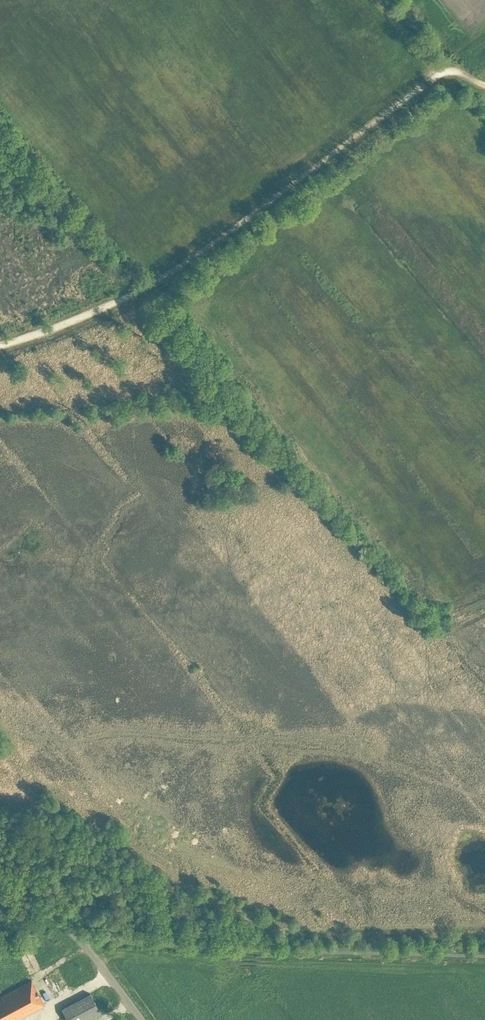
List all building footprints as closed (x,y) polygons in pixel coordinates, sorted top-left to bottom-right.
[(45,1004),(31,980),(0,997),(0,1019),(15,1019),(45,1004)] [(102,1014),(91,993),(62,1008),(69,1019),(91,1019),(102,1014)]
